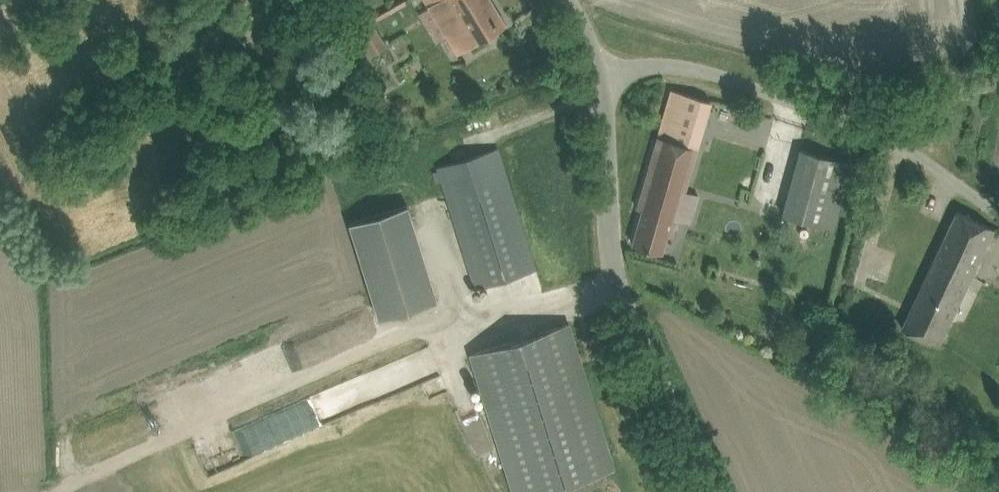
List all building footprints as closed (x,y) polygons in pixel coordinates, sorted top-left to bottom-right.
[(429,6),(447,36),(457,53),(489,34),(506,24),(492,0),(425,0),(429,6)] [(374,26),(360,34),(372,54),(386,46),(374,26)] [(642,209),(632,242),(662,251),(668,232),(672,233),(676,221),(677,218),(681,203),(696,207),(700,193),(685,188),(697,147),(686,144),(691,129),(702,133),(711,101),(671,90),(637,207),(642,209)] [(797,146),(780,213),(834,227),(852,161),(797,146)] [(437,166),(475,288),(517,275),(536,269),(498,147),(437,166)] [(407,204),(350,222),(380,318),(437,300),(407,204)] [(900,324),(936,343),(994,228),(958,210),(900,324)] [(516,491),(537,491),(612,468),(567,322),(472,352),(516,491)] [(206,471),(306,433),(296,406),(195,444),(206,471)]
